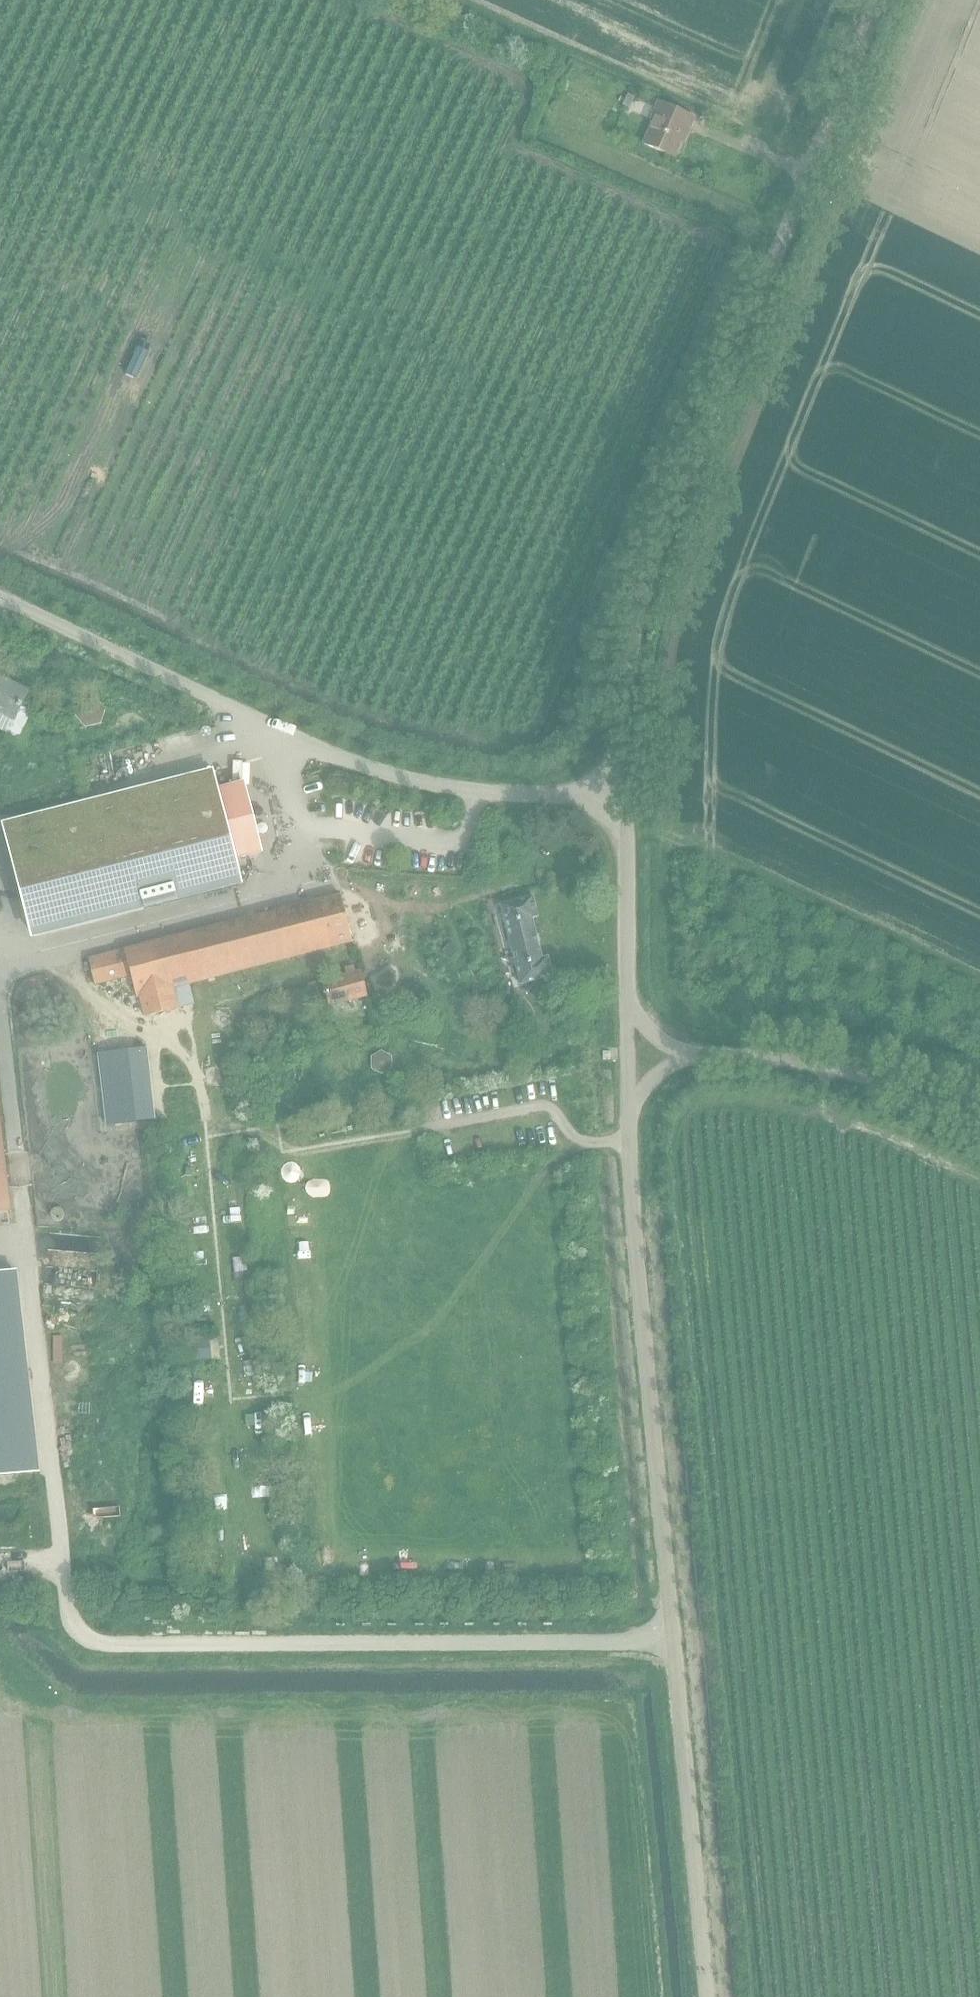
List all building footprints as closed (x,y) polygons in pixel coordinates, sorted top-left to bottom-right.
[(693,117),(692,116),(658,102),(653,113),(656,114),(643,143),(672,156),(682,133),(685,134),(693,117)] [(19,739),(33,712),(20,706),(28,691),(0,677),(0,729),(19,739)] [(5,825),(33,936),(241,884),(235,858),(260,851),(243,783),(220,789),(215,771),(160,785),(5,825)] [(339,894),(87,957),(94,985),(106,981),(131,975),(136,997),(139,997),(144,1016),(193,1003),(188,982),(351,942),(339,894)] [(536,915),(531,896),(499,904),(519,983),(551,975),(547,956),(541,957),(530,917),(536,915)] [(328,1005),(363,995),(376,992),(367,958),(343,964),(345,971),(320,978),(328,1005)] [(145,1047),(98,1052),(106,1124),(153,1119),(145,1047)] [(0,1272),(0,1475),(37,1471),(14,1271),(0,1272)] [(184,1338),(186,1360),(211,1358),(210,1336),(184,1338)]
